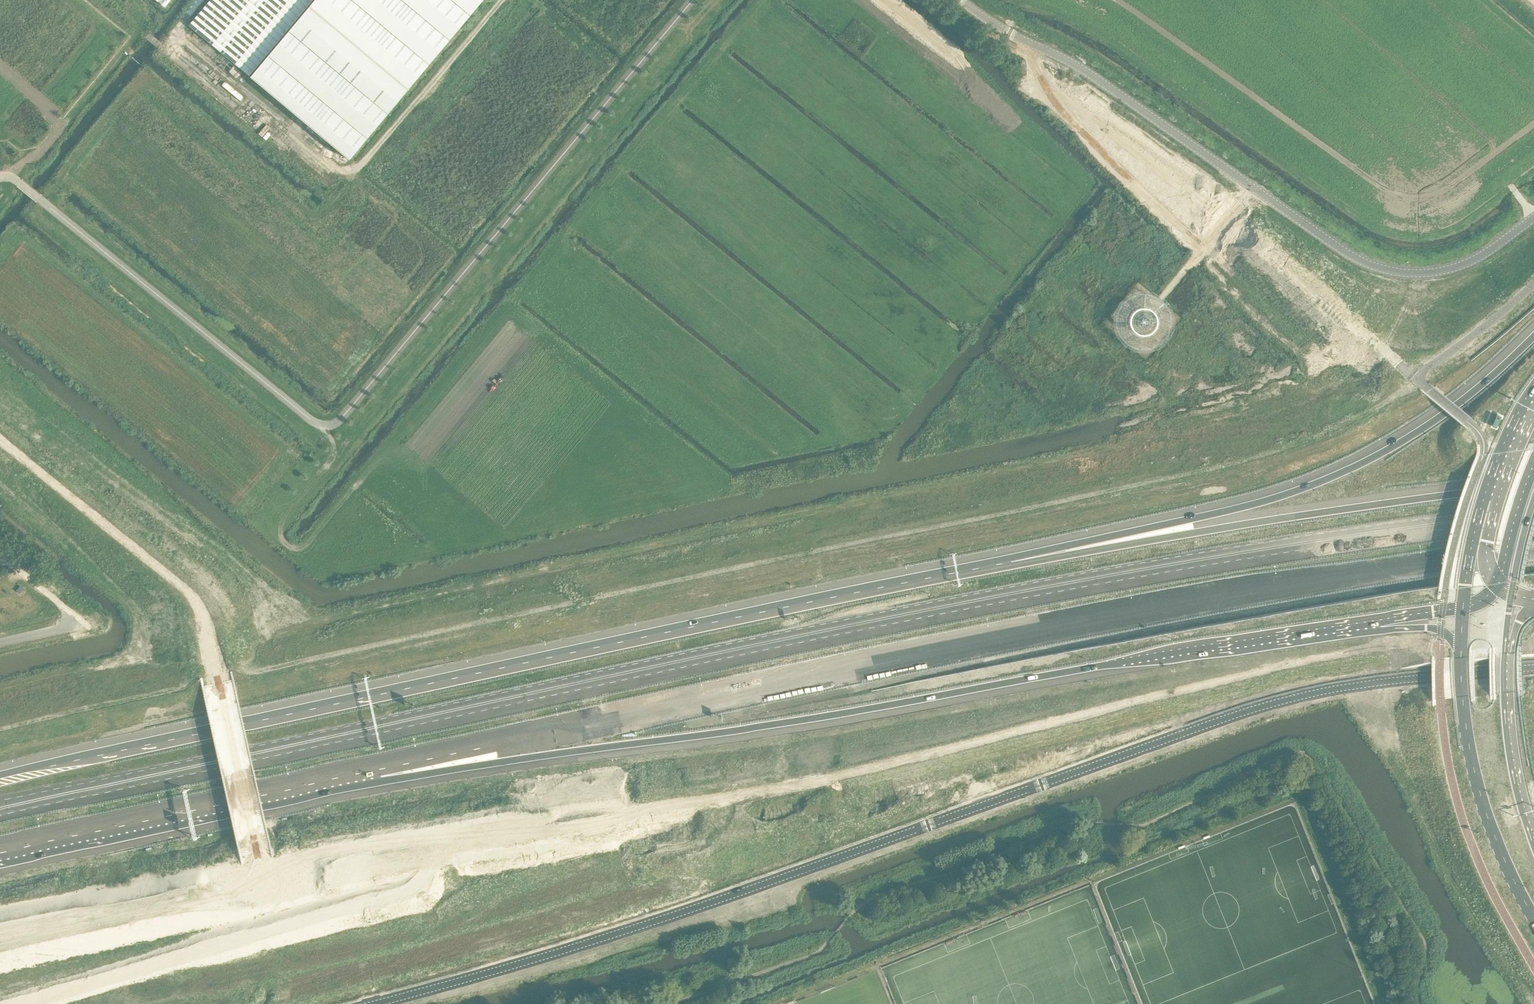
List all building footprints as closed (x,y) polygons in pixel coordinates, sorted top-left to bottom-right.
[(189,25),(249,75),(312,0),(210,0),(189,25)] [(252,76),(350,156),(481,0),(316,0),(252,76)] [(1150,324),(1144,319),(1139,325),(1145,330),(1150,324)] [(0,579),(0,593),(9,589),(4,578),(0,579)]
